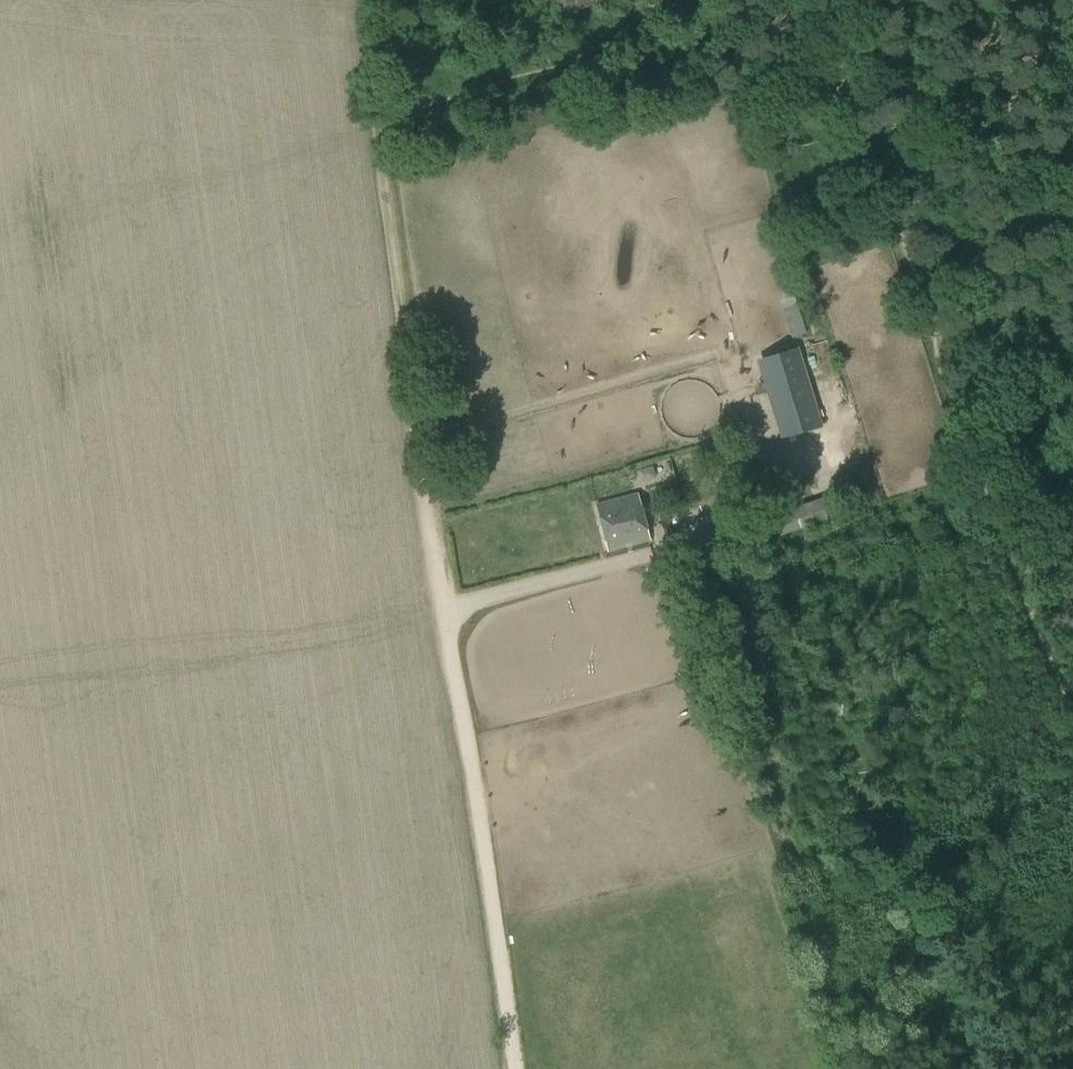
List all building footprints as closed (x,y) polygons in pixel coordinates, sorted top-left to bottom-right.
[(598,0),(561,0),(567,14),(598,0)] [(777,439),(821,426),(798,347),(754,360),(777,439)] [(607,551),(649,540),(637,495),(596,505),(607,551)]
